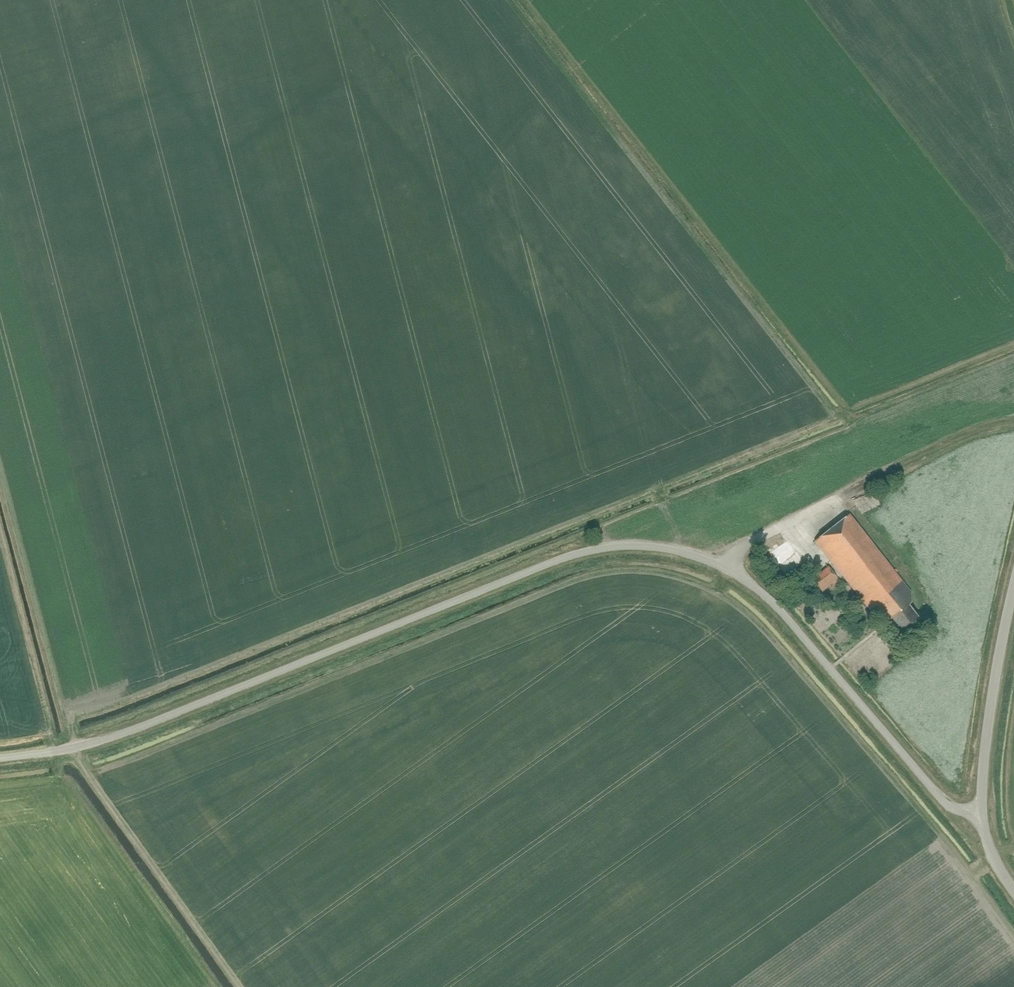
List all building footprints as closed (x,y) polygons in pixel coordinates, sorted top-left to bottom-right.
[(910,602),(910,591),(849,513),(814,540),(842,575),(843,575),(873,613),(876,611),(885,622),(890,618),(901,632),(918,618),(907,604),(910,602)] [(822,591),(838,578),(828,566),(813,579),(822,591)] [(856,600),(853,596),(848,600),(851,604),(856,600)]
